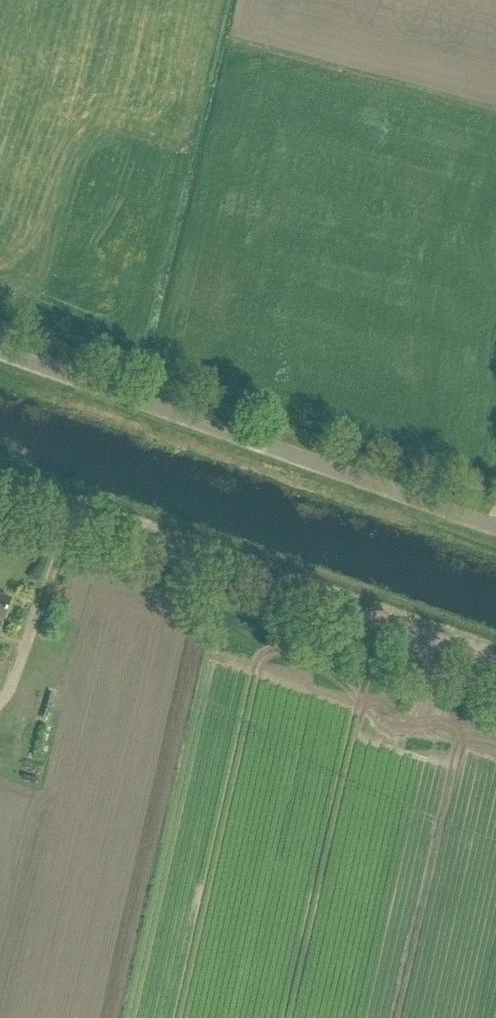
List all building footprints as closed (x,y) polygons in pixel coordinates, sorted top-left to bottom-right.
[(11,597),(0,593),(0,620),(3,621),(11,597)]
